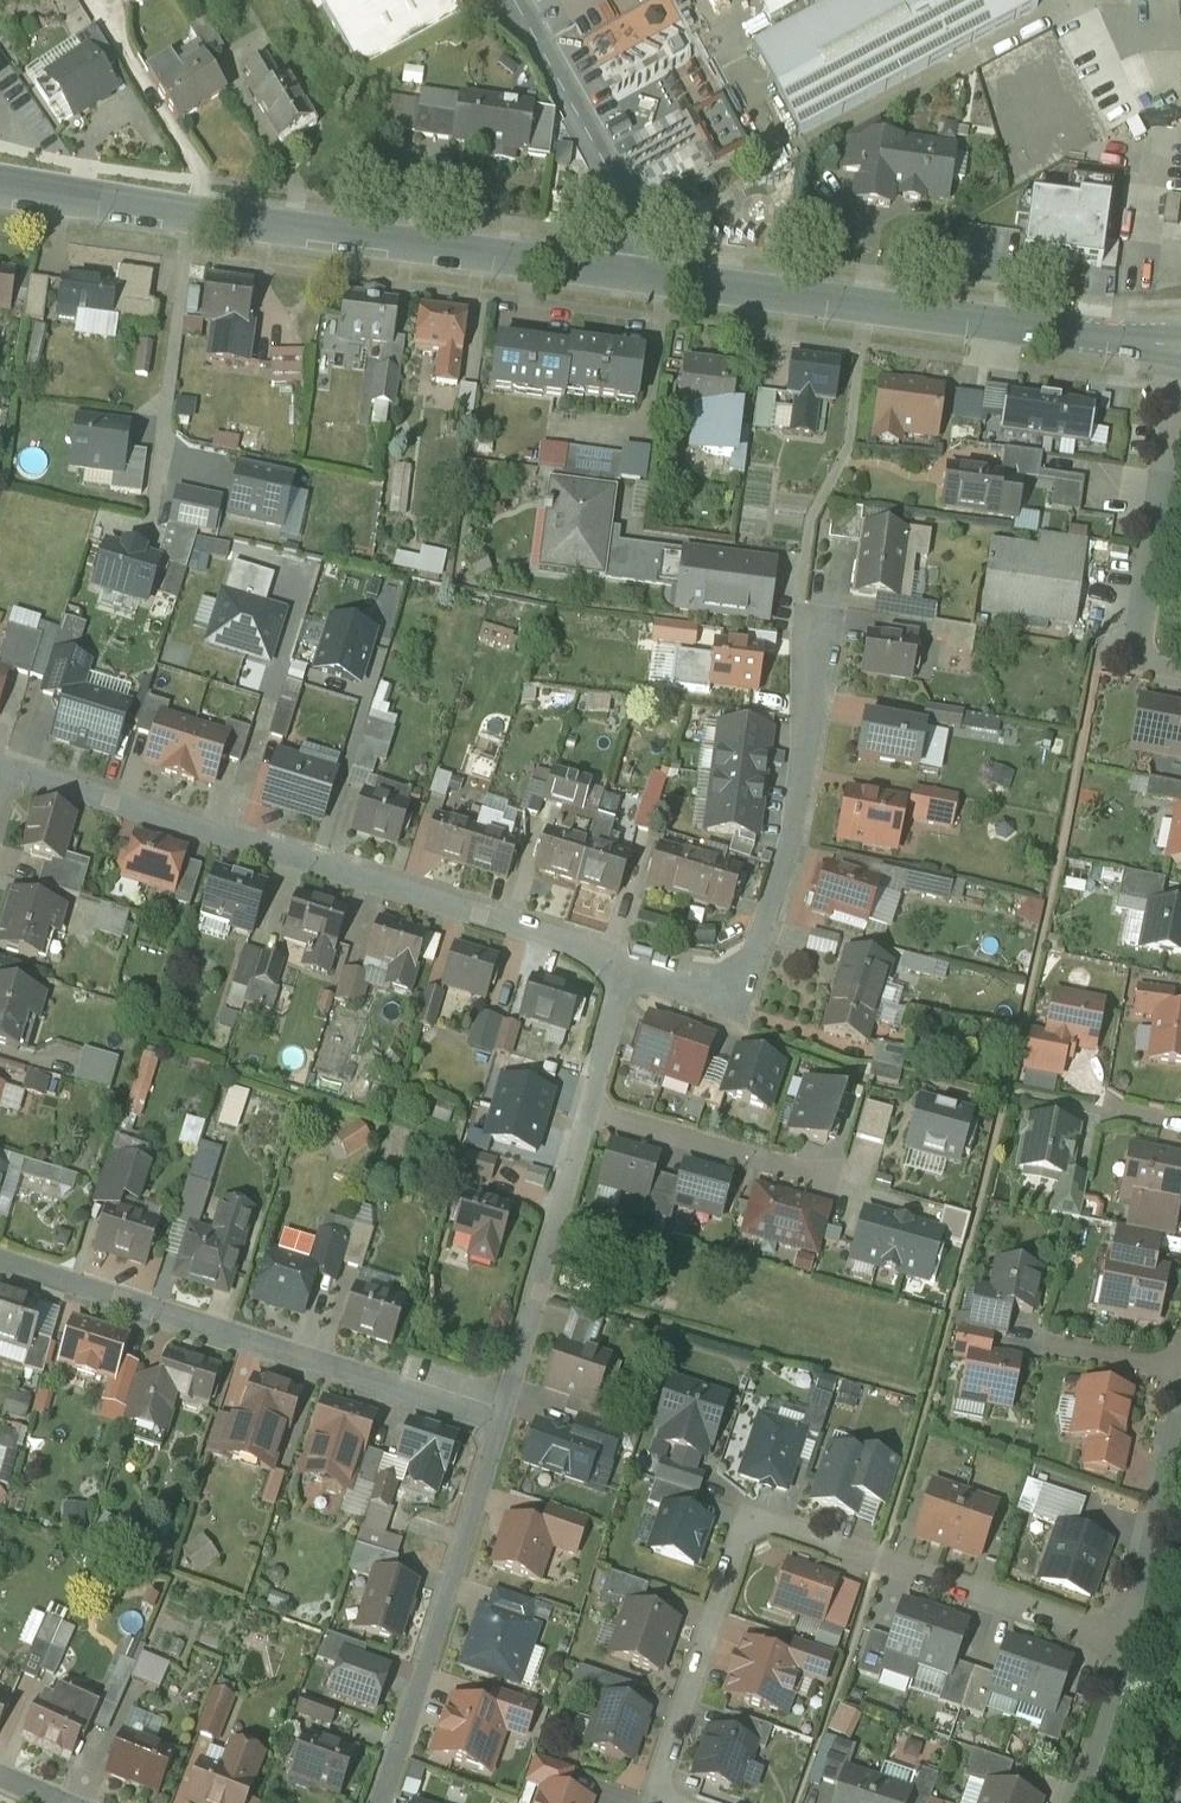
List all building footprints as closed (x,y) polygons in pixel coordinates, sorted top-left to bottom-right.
[(360,74),(465,16),(456,0),(319,0),(360,74)] [(753,51),(799,136),(1038,7),(1034,0),(847,0),(818,16),(753,51)] [(818,16),(847,0),(810,0),(818,16)] [(223,48),(205,19),(191,28),(208,56),(204,59),(205,59),(208,57),(209,59),(225,49),(224,48),(223,48)] [(95,28),(75,41),(84,55),(89,52),(103,73),(117,64),(95,28)] [(84,55),(48,79),(49,79),(36,88),(49,107),(62,99),(74,117),(115,90),(103,73),(89,52),(84,55)] [(282,84),(266,57),(246,70),(262,96),(255,100),(283,147),(317,126),(289,80),(282,84)] [(171,59),(149,74),(158,88),(180,74),(171,59)] [(158,88),(156,89),(178,123),(226,93),(205,59),(204,59),(180,74),(158,88)] [(532,109),(479,101),(476,118),(460,116),(456,142),(526,153),(525,157),(550,161),(556,113),(532,109)] [(460,116),(418,110),(415,136),(456,142),(460,116)] [(876,122),(848,136),(843,171),(860,173),(864,144),(873,139),(877,140),(877,124),(876,122)] [(873,139),(864,144),(860,173),(856,202),(891,207),(893,190),(882,188),(888,141),(877,140),(873,139)] [(954,151),(888,141),(882,188),(893,190),(904,192),(903,198),(921,201),(922,194),(947,198),(954,151)] [(1105,162),(1086,159),(1083,179),(1074,178),(1068,216),(1120,224),(1129,168),(1105,163),(1105,162)] [(1169,196),(1165,224),(1179,225),(1180,212),(1180,198),(1169,196)] [(154,274),(118,269),(115,287),(116,288),(115,297),(149,302),(154,274)] [(0,271),(0,313),(10,314),(15,273),(0,271)] [(49,281),(30,278),(25,320),(44,323),(49,281)] [(115,287),(63,280),(57,319),(77,322),(78,316),(111,321),(115,297),(116,288),(115,287)] [(254,287),(207,281),(201,321),(215,323),(249,327),(249,326),(254,287)] [(367,299),(347,297),(341,339),(387,345),(391,345),(392,339),(396,305),(380,303),(381,295),(382,295),(382,294),(381,293),(380,294),(369,293),(369,292),(367,292),(367,293),(368,294),(367,299)] [(149,302),(115,297),(111,321),(110,324),(155,330),(158,308),(154,303),(149,302)] [(467,315),(420,309),(415,351),(440,354),(461,357),(462,357),(467,315)] [(249,327),(215,323),(210,358),(248,363),(253,326),(249,326),(249,327)] [(387,345),(383,371),(377,370),(373,403),(394,406),(398,374),(400,374),(405,340),(392,339),(391,345),(387,345)] [(564,400),(565,394),(570,353),(498,343),(492,391),(564,400)] [(571,347),(570,353),(565,394),(637,403),(644,356),(571,347)] [(275,384),(309,382),(307,348),(274,350),(275,384)] [(461,357),(440,354),(436,384),(457,387),(461,357)] [(839,365),(794,358),(788,400),(795,401),(819,404),(833,406),(839,365)] [(203,366),(184,363),(182,375),(202,378),(203,366)] [(736,370),(685,364),(680,407),(699,410),(731,414),(732,411),(736,370)] [(904,386),(883,384),(875,440),(899,443),(900,434),(935,438),(941,391),(922,389),(922,386),(905,384),(904,386)] [(777,395),(758,393),(753,428),(772,430),(777,395)] [(972,395),(957,393),(954,420),(981,423),(983,402),(971,400),(972,395)] [(1005,393),(999,434),(1044,441),(1050,400),(1005,393)] [(1083,404),(1050,400),(1044,441),(1089,447),(1094,410),(1083,404)] [(819,404),(795,401),(791,433),(814,436),(816,423),(819,404)] [(731,414),(699,410),(696,434),(696,440),(698,445),(700,449),(704,452),(708,455),(714,456),(732,459),(733,459),(737,430),(739,412),(732,411),(731,414)] [(127,428),(77,421),(71,467),(113,473),(122,474),(125,451),(127,434),(127,428)] [(824,424),(816,423),(814,436),(822,436),(824,424)] [(750,432),(737,430),(733,459),(732,459),(730,473),(745,474),(750,432)] [(625,456),(566,448),(563,475),(617,483),(621,483),(625,456)] [(1043,455),(1005,450),(1003,469),(1040,474),(1043,455)] [(122,474),(113,473),(111,492),(141,496),(147,454),(125,451),(122,474)] [(411,468),(397,467),(392,514),(406,516),(411,468)] [(989,470),(968,467),(962,470),(949,469),(944,508),(975,513),(974,515),(1015,520),(1021,482),(1002,479),(1003,476),(993,475),(989,470)] [(291,481),(239,469),(228,517),(281,529),(291,481)] [(553,483),(616,492),(617,483),(563,475),(554,474),(553,483)] [(1085,480),(1057,476),(1052,509),(1080,513),(1085,480)] [(553,483),(550,483),(547,510),(544,510),(544,515),(546,515),(539,571),(572,575),(605,580),(605,579),(680,589),(677,610),(737,618),(742,583),(709,579),(712,557),(609,544),(616,492),(553,483)] [(220,501),(178,492),(170,527),(198,533),(212,536),(220,501)] [(862,511),(834,507),(829,538),(858,542),(862,511)] [(159,562),(156,571),(166,574),(169,566),(186,571),(198,533),(170,527),(168,527),(157,561),(159,562)] [(884,530),(865,527),(859,577),(855,577),(853,595),(877,599),(877,596),(898,599),(898,601),(909,603),(915,558),(927,559),(930,535),(884,528),(884,530)] [(1087,533),(1070,531),(1069,540),(1085,542),(1087,533)] [(1038,550),(991,543),(981,614),(1075,628),(1088,543),(1085,542),(1069,540),(1040,536),(1038,550)] [(124,551),(107,546),(94,588),(146,604),(156,571),(159,562),(157,561),(142,557),(143,552),(125,546),(124,551)] [(709,579),(742,583),(745,562),(712,557),(709,579)] [(775,566),(745,562),(742,583),(737,618),(737,621),(767,625),(775,566)] [(286,614),(222,593),(205,645),(270,666),(286,614)] [(40,622),(13,613),(9,627),(36,636),(40,622)] [(317,670),(359,683),(375,636),(332,623),(317,670)] [(938,624),(934,623),(932,640),(948,642),(947,652),(972,656),(977,630),(938,624)] [(697,630),(669,626),(667,643),(695,646),(697,630)] [(8,627),(0,652),(0,673),(8,676),(9,671),(31,678),(43,638),(36,636),(9,627),(8,627)] [(888,639),(868,636),(862,676),(911,683),(918,636),(889,632),(888,639)] [(747,648),(714,644),(709,686),(758,692),(763,652),(746,650),(747,648)] [(88,664),(53,653),(41,694),(66,702),(70,689),(79,691),(88,664)] [(303,686),(286,681),(280,699),(298,704),(303,686)] [(79,691),(70,689),(66,702),(54,740),(112,757),(115,748),(117,748),(127,715),(125,715),(128,706),(79,691)] [(170,706),(147,699),(136,732),(155,738),(161,719),(166,720),(170,706)] [(298,704),(280,699),(269,736),(286,741),(298,704)] [(1142,702),(1133,751),(1180,760),(1180,710),(1142,702)] [(963,714),(926,708),(923,724),(960,731),(963,714)] [(737,713),(735,728),(769,732),(772,732),(774,719),(737,713)] [(166,720),(161,719),(155,738),(147,765),(164,771),(163,773),(179,778),(194,729),(166,720)] [(924,731),(864,720),(858,759),(917,770),(922,741),(924,731)] [(251,731),(228,723),(223,738),(227,739),(221,759),(240,765),(251,731)] [(393,733),(368,725),(363,742),(355,769),(371,775),(376,759),(384,762),(393,733)] [(722,726),(716,779),(763,785),(769,732),(735,728),(722,726)] [(223,738),(194,729),(179,778),(195,783),(196,780),(213,786),(221,759),(227,739),(223,738)] [(943,745),(945,735),(924,731),(922,741),(943,745)] [(943,745),(922,741),(917,770),(938,774),(939,772),(938,772),(943,745)] [(316,768),(321,752),(302,747),(298,762),(316,768)] [(341,758),(321,752),(316,768),(336,774),(341,758)] [(298,762),(278,756),(263,804),(322,823),(337,775),(336,774),(316,768),(298,762)] [(364,794),(376,797),(381,783),(371,780),(371,775),(355,769),(348,789),(364,794)] [(591,785),(553,773),(548,789),(544,803),(563,808),(582,814),(591,785)] [(716,779),(708,832),(735,836),(740,836),(756,838),(763,785),(716,779)] [(1149,781),(1146,798),(1180,805),(1180,787),(1149,781)] [(403,792),(381,783),(376,797),(406,807),(411,793),(410,789),(403,792)] [(548,789),(533,784),(525,812),(539,816),(544,803),(548,789)] [(957,798),(915,790),(909,820),(951,829),(957,798)] [(904,803),(849,792),(839,841),(895,851),(904,803)] [(376,797),(364,794),(352,832),(354,832),(354,830),(371,835),(370,838),(398,846),(410,808),(406,807),(376,797)] [(660,803),(644,798),(634,828),(651,833),(660,803)] [(76,816),(37,805),(29,831),(31,831),(25,852),(46,859),(62,863),(62,862),(76,816)] [(582,814),(563,808),(556,831),(574,836),(573,841),(588,846),(596,818),(582,814)] [(1179,811),(1168,861),(1180,863),(1180,811),(1179,811)] [(504,820),(482,813),(477,831),(510,841),(514,830),(502,826),(504,820)] [(477,831),(436,818),(424,854),(465,867),(477,831)] [(630,859),(607,852),(615,824),(596,818),(588,846),(577,885),(618,897),(630,859)] [(510,841),(477,831),(465,867),(507,880),(518,844),(510,841)] [(573,841),(548,833),(536,872),(577,885),(588,846),(573,841)] [(739,842),(740,836),(735,836),(729,854),(749,862),(754,849),(739,842)] [(754,849),(756,838),(740,836),(739,842),(754,849)] [(185,852),(137,837),(132,855),(129,854),(123,857),(120,867),(123,873),(143,879),(141,885),(170,893),(172,894),(182,861),(185,852)] [(701,860),(660,848),(647,888),(689,900),(701,860)] [(62,863),(46,859),(38,886),(79,898),(88,870),(62,862),(62,863)] [(742,873),(701,860),(689,900),(730,913),(742,873)] [(108,866),(93,861),(82,897),(98,901),(108,866)] [(202,867),(182,861),(172,894),(170,893),(168,901),(190,907),(202,867)] [(924,875),(884,866),(880,880),(905,885),(921,889),(924,875)] [(881,885),(826,868),(812,912),(832,918),(834,912),(868,923),(881,885)] [(267,887),(215,871),(201,920),(202,920),(199,930),(200,933),(225,941),(227,939),(231,929),(252,936),(267,887)] [(1136,875),(1123,873),(1115,912),(1128,915),(1131,903),(1136,875)] [(954,882),(924,875),(921,889),(905,885),(903,891),(949,902),(954,882)] [(1165,882),(1136,875),(1131,903),(1160,908),(1165,882)] [(12,893),(0,935),(0,949),(39,960),(47,933),(56,936),(64,909),(12,893)] [(348,912),(297,897),(285,934),(316,943),(312,955),(306,953),(305,956),(307,957),(304,968),(328,976),(348,912)] [(1131,903),(1128,915),(1149,919),(1143,949),(1159,952),(1161,955),(1171,957),(1174,955),(1180,956),(1180,912),(1160,908),(1131,903)] [(129,913),(102,905),(94,933),(121,941),(129,913)] [(1143,949),(1149,919),(1128,915),(1122,945),(1143,949)] [(404,930),(379,922),(367,960),(394,969),(415,975),(415,973),(427,935),(405,928),(404,930)] [(261,954),(245,948),(232,987),(249,992),(251,984),(261,954)] [(481,957),(456,950),(456,949),(455,948),(443,987),(444,987),(445,986),(466,993),(467,991),(485,996),(484,1001),(485,1001),(498,960),(482,955),(481,957)] [(890,966),(849,953),(836,993),(878,1006),(890,966)] [(284,961),(263,955),(254,983),(275,989),(284,961)] [(415,975),(394,969),(388,987),(412,994),(418,974),(415,973),(415,975)] [(361,976),(346,972),(337,1002),(360,1009),(367,985),(359,983),(361,976)] [(580,994),(533,979),(520,1018),(549,1027),(552,1018),(571,1024),(580,994)] [(0,983),(0,1046),(18,1051),(28,1019),(38,1021),(45,996),(0,983)] [(275,989),(254,983),(251,984),(249,992),(245,1004),(272,1013),(279,991),(275,989)] [(1172,993),(1139,989),(1136,1016),(1156,1018),(1157,1010),(1170,1012),(1172,993)] [(442,996),(428,992),(417,1026),(431,1030),(442,996)] [(878,1006),(836,993),(824,1033),(866,1045),(878,1006)] [(1103,1005),(1056,996),(1048,1037),(1044,1055),(1044,1056),(1064,1060),(1071,1062),(1074,1047),(1094,1051),(1103,1005)] [(1157,1010),(1156,1018),(1150,1062),(1180,1066),(1180,1013),(1170,1012),(1157,1010)] [(667,1024),(650,1018),(638,1055),(634,1066),(665,1077),(682,1027),(668,1022),(667,1024)] [(505,1023),(496,1053),(510,1057),(519,1027),(505,1023)] [(699,1033),(682,1027),(665,1077),(696,1087),(696,1088),(696,1089),(706,1060),(713,1040),(699,1034),(699,1033)] [(1044,1055),(1048,1037),(1032,1033),(1028,1052),(1044,1055)] [(906,1052),(877,1045),(873,1064),(902,1071),(906,1052)] [(119,1059),(85,1050),(76,1082),(110,1092),(119,1059)] [(638,1055),(627,1051),(624,1062),(634,1066),(638,1055)] [(783,1066),(739,1051),(724,1096),(768,1110),(783,1066)] [(1044,1055),(1028,1052),(1024,1071),(1026,1072),(1057,1077),(1060,1078),(1064,1060),(1044,1056),(1044,1055)] [(706,1060),(696,1089),(696,1088),(686,1117),(700,1122),(706,1106),(712,1088),(720,1065),(706,1060)] [(902,1071),(873,1064),(869,1079),(899,1086),(902,1071)] [(1054,1095),(1057,1077),(1026,1072),(1023,1089),(1054,1095)] [(52,1083),(28,1075),(23,1093),(47,1100),(52,1083)] [(557,1092),(498,1076),(481,1140),(539,1156),(557,1092)] [(844,1096),(807,1083),(799,1108),(835,1120),(844,1096)] [(721,1091),(712,1088),(706,1106),(720,1111),(724,1101),(718,1099),(721,1091)] [(230,1089),(218,1126),(234,1132),(246,1095),(230,1089)] [(971,1116),(921,1102),(908,1149),(958,1163),(961,1154),(970,1157),(978,1127),(969,1124),(971,1116)] [(893,1112),(866,1104),(857,1138),(884,1145),(893,1112)] [(835,1120),(799,1108),(790,1132),(827,1145),(835,1120)] [(1077,1130),(1029,1121),(1029,1124),(1023,1128),(1021,1137),(1025,1143),(1020,1170),(1026,1171),(1059,1178),(1068,1179),(1068,1176),(1077,1130)] [(361,1125),(337,1140),(348,1156),(371,1141),(361,1125)] [(148,1153),(118,1143),(113,1158),(143,1168),(148,1153)] [(200,1144),(189,1181),(211,1188),(222,1152),(200,1144)] [(658,1158),(612,1145),(601,1186),(646,1198),(647,1198),(647,1197),(654,1175),(658,1158)] [(1132,1149),(1126,1179),(1136,1181),(1132,1202),(1131,1206),(1135,1207),(1134,1211),(1172,1218),(1173,1218),(1180,1177),(1180,1159),(1132,1149)] [(496,1164),(466,1155),(461,1171),(491,1180),(496,1164)] [(143,1168),(113,1158),(97,1204),(109,1208),(119,1212),(123,1199),(137,1204),(149,1170),(143,1168)] [(64,1173),(24,1161),(19,1175),(59,1187),(64,1173)] [(731,1178),(686,1166),(681,1182),(675,1205),(674,1206),(675,1207),(720,1219),(731,1178)] [(1059,1178),(1026,1171),(1024,1179),(1058,1185),(1059,1178)] [(667,1178),(654,1175),(647,1197),(661,1201),(667,1178)] [(1068,1176),(1068,1179),(1059,1178),(1058,1185),(1052,1216),(1080,1221),(1088,1180),(1068,1176)] [(667,1178),(661,1201),(675,1205),(681,1182),(667,1178)] [(1136,1181),(1126,1179),(1122,1200),(1132,1202),(1136,1181)] [(211,1188),(189,1181),(177,1217),(200,1224),(211,1188)] [(808,1204),(757,1190),(745,1235),(815,1254),(826,1216),(806,1211),(808,1204)] [(512,1211),(465,1197),(454,1233),(476,1240),(471,1258),(493,1265),(499,1246),(501,1247),(512,1211)] [(661,1201),(647,1197),(647,1198),(646,1198),(641,1215),(656,1219),(661,1201)] [(675,1205),(661,1201),(656,1219),(671,1223),(675,1207),(674,1206),(675,1205)] [(231,1205),(220,1238),(243,1245),(253,1212),(231,1205)] [(119,1212),(109,1208),(95,1252),(146,1267),(160,1225),(119,1212)] [(1172,1218),(1134,1211),(1130,1231),(1160,1237),(1169,1239),(1169,1238),(1168,1238),(1172,1218)] [(891,1221),(866,1213),(852,1260),(878,1268),(891,1221)] [(916,1228),(891,1221),(878,1268),(903,1275),(916,1228)] [(374,1231),(356,1225),(344,1265),(362,1270),(374,1231)] [(942,1235),(916,1228),(903,1275),(928,1282),(942,1235)] [(220,1238),(191,1229),(176,1278),(228,1294),(243,1245),(220,1238)] [(1130,1231),(1118,1229),(1112,1261),(1154,1270),(1160,1237),(1130,1231)] [(349,1243),(320,1234),(316,1248),(323,1250),(345,1257),(349,1243)] [(277,1253),(273,1255),(271,1254),(257,1300),(265,1302),(268,1307),(281,1311),(285,1309),(303,1314),(315,1276),(323,1250),(316,1248),(310,1267),(293,1261),(290,1257),(277,1253)] [(345,1257),(323,1250),(315,1276),(337,1284),(345,1257)] [(1112,1261),(1110,1261),(1100,1312),(1117,1315),(1120,1319),(1132,1322),(1136,1319),(1156,1323),(1167,1272),(1154,1270),(1112,1261)] [(999,1263),(993,1296),(976,1293),(968,1331),(993,1335),(1006,1338),(1011,1310),(1033,1314),(1041,1271),(999,1263)] [(405,1304),(356,1288),(342,1331),(344,1331),(344,1329),(373,1338),(372,1340),(392,1347),(405,1304)] [(0,1293),(0,1343),(29,1352),(30,1353),(35,1337),(38,1329),(32,1327),(39,1305),(0,1293)] [(126,1339),(74,1322),(60,1364),(78,1370),(77,1373),(95,1379),(96,1376),(113,1381),(126,1339)] [(968,1331),(961,1329),(956,1352),(971,1355),(972,1354),(988,1357),(993,1335),(968,1331)] [(52,1343),(35,1337),(30,1353),(29,1352),(23,1370),(44,1375),(52,1343)] [(609,1360),(562,1344),(546,1389),(571,1397),(593,1405),(594,1403),(609,1360)] [(971,1355),(956,1352),(954,1360),(970,1364),(971,1355)] [(219,1371),(189,1361),(190,1359),(170,1353),(159,1388),(136,1381),(133,1392),(156,1399),(150,1421),(162,1425),(155,1449),(161,1451),(177,1400),(185,1402),(187,1408),(198,1412),(203,1408),(207,1409),(219,1371)] [(988,1357),(972,1354),(971,1355),(970,1364),(963,1400),(1009,1409),(1017,1369),(1012,1362),(988,1357)] [(300,1395),(255,1380),(243,1416),(285,1430),(289,1431),(300,1395)] [(727,1401),(672,1383),(664,1408),(671,1411),(660,1445),(676,1450),(670,1466),(696,1474),(701,1459),(704,1459),(708,1446),(712,1447),(727,1401)] [(1130,1395),(1084,1385),(1083,1387),(1078,1390),(1076,1401),(1079,1406),(1073,1437),(1090,1441),(1120,1447),(1120,1445),(1130,1395)] [(156,1399),(133,1392),(124,1422),(137,1426),(138,1426),(147,1429),(150,1421),(156,1399)] [(833,1399),(814,1393),(802,1432),(806,1433),(806,1435),(819,1439),(833,1399)] [(593,1405),(571,1397),(566,1413),(581,1418),(599,1424),(605,1407),(594,1403),(593,1405)] [(344,1406),(326,1400),(313,1438),(361,1454),(363,1455),(365,1450),(374,1418),(343,1408),(344,1406)] [(285,1430),(243,1416),(233,1422),(242,1425),(231,1459),(272,1472),(285,1430)] [(219,1418),(207,1454),(230,1462),(231,1459),(242,1425),(233,1422),(219,1418)] [(599,1424),(581,1418),(574,1438),(599,1446),(594,1459),(610,1464),(622,1432),(599,1424)] [(802,1432),(760,1418),(741,1477),(787,1492),(806,1435),(806,1433),(802,1432)] [(147,1429),(138,1426),(137,1426),(132,1442),(155,1449),(162,1425),(150,1421),(147,1429)] [(458,1437),(410,1422),(397,1463),(414,1468),(410,1481),(411,1481),(416,1491),(415,1492),(436,1499),(442,1477),(445,1478),(458,1437)] [(574,1438),(538,1426),(525,1464),(585,1485),(594,1459),(599,1446),(574,1438)] [(361,1454),(315,1439),(302,1478),(325,1485),(324,1488),(327,1494),(337,1496),(342,1494),(343,1491),(348,1493),(352,1481),(361,1454)] [(1120,1447),(1090,1441),(1084,1466),(1122,1474),(1128,1446),(1120,1445),(1120,1447)] [(831,1449),(813,1503),(855,1516),(861,1498),(872,1462),(871,1461),(831,1449)] [(384,1456),(365,1450),(363,1455),(361,1454),(352,1481),(374,1488),(384,1456)] [(895,1464),(872,1456),(871,1461),(872,1462),(861,1498),(882,1505),(895,1464)] [(670,1466),(663,1463),(656,1483),(697,1497),(703,1477),(670,1466)] [(397,1483),(379,1477),(370,1504),(389,1509),(397,1483)] [(656,1483),(655,1483),(648,1505),(665,1510),(665,1509),(689,1517),(696,1497),(656,1483)] [(1033,1518),(1044,1488),(1027,1483),(1017,1513),(1033,1518)] [(965,1495),(933,1485),(915,1538),(947,1548),(965,1495)] [(1084,1502),(1044,1488),(1033,1518),(1059,1528),(1060,1527),(1074,1532),(1084,1502)] [(999,1507),(965,1495),(947,1548),(980,1559),(999,1507)] [(389,1509),(370,1504),(363,1529),(385,1536),(394,1510),(389,1509)] [(588,1521),(550,1508),(544,1524),(553,1527),(550,1533),(553,1534),(549,1546),(576,1556),(588,1521)] [(689,1517),(665,1509),(665,1510),(651,1552),(694,1567),(709,1524),(689,1517)] [(542,1531),(510,1520),(495,1566),(537,1580),(538,1578),(535,1577),(540,1563),(543,1564),(549,1546),(553,1534),(550,1533),(553,1527),(544,1524),(542,1531)] [(1074,1532),(1060,1527),(1059,1528),(1041,1581),(1091,1599),(1110,1544),(1074,1532)] [(399,1559),(357,1545),(348,1573),(375,1581),(377,1573),(393,1578),(399,1559)] [(812,1573),(788,1564),(781,1568),(776,1582),(780,1589),(773,1607),(822,1624),(837,1581),(825,1577),(825,1576),(812,1572),(812,1573)] [(393,1578),(377,1573),(375,1581),(359,1630),(398,1643),(416,1585),(393,1578)] [(649,1587),(610,1573),(599,1607),(626,1616),(629,1606),(641,1610),(649,1587)] [(535,1604),(495,1590),(487,1612),(528,1626),(535,1604)] [(920,1610),(904,1604),(892,1640),(886,1656),(888,1656),(883,1672),(913,1682),(918,1667),(936,1615),(935,1615),(934,1617),(919,1612),(920,1610)] [(641,1610),(629,1606),(626,1616),(612,1657),(659,1673),(676,1622),(641,1610)] [(487,1612),(482,1611),(464,1665),(518,1684),(537,1630),(528,1626),(487,1612)] [(950,1623),(935,1617),(936,1615),(918,1667),(948,1677),(949,1678),(954,1663),(967,1626),(951,1620),(950,1623)] [(63,1624),(47,1617),(36,1640),(52,1647),(53,1647),(63,1624)] [(892,1640),(871,1633),(857,1674),(879,1681),(883,1672),(888,1656),(886,1656),(892,1640)] [(368,1649),(328,1635),(323,1649),(363,1662),(368,1649)] [(36,1640),(22,1673),(38,1680),(42,1671),(52,1647),(36,1640)] [(1008,1641),(990,1693),(992,1693),(1022,1703),(1040,1652),(1039,1652),(1038,1654),(1024,1649),(1024,1647),(1008,1641)] [(834,1655),(796,1642),(789,1662),(803,1666),(799,1676),(823,1685),(834,1655)] [(779,1656),(745,1644),(739,1660),(736,1658),(730,1677),(733,1678),(727,1695),(749,1703),(750,1706),(760,1710),(763,1708),(780,1714),(787,1711),(792,1696),(790,1690),(792,1683),(798,1680),(799,1676),(803,1666),(789,1662),(778,1658),(779,1656)] [(53,1647),(52,1647),(42,1671),(56,1677),(66,1653),(53,1647)] [(363,1662),(323,1649),(318,1661),(340,1668),(331,1694),(375,1710),(377,1705),(381,1703),(383,1696),(381,1692),(388,1672),(363,1662)] [(1040,1652),(1022,1703),(1046,1712),(1053,1714),(1059,1699),(1071,1662),(1055,1657),(1054,1659),(1039,1654),(1040,1652)] [(171,1666),(144,1654),(133,1679),(160,1691),(171,1666)] [(121,1659),(102,1702),(118,1709),(137,1666),(121,1659)] [(954,1663),(949,1678),(948,1677),(939,1703),(961,1711),(975,1670),(954,1663)] [(948,1677),(918,1667),(913,1682),(908,1692),(939,1703),(948,1677)] [(975,1670),(961,1711),(983,1718),(992,1693),(990,1693),(996,1677),(975,1670)] [(606,1677),(589,1671),(582,1693),(598,1698),(599,1697),(606,1677)] [(636,1687),(606,1677),(599,1697),(604,1699),(629,1708),(636,1687)] [(234,1698),(216,1691),(211,1704),(229,1711),(234,1698)] [(536,1705),(496,1691),(490,1707),(501,1711),(500,1716),(506,1719),(503,1728),(526,1736),(536,1705)] [(99,1708),(72,1696),(65,1713),(86,1722),(85,1724),(91,1727),(99,1708)] [(0,1698),(0,1727),(11,1703),(0,1698)] [(337,1711),(303,1699),(297,1713),(332,1726),(337,1711)] [(629,1708),(604,1699),(588,1747),(631,1761),(647,1714),(629,1708)] [(1053,1714),(1046,1712),(1038,1737),(1058,1744),(1072,1703),(1059,1699),(1053,1714)] [(488,1713),(455,1701),(449,1722),(447,1721),(445,1723),(433,1755),(490,1774),(501,1742),(498,1741),(503,1728),(506,1719),(500,1716),(501,1711),(490,1707),(488,1713)] [(65,1713),(42,1703),(25,1738),(26,1738),(25,1742),(44,1750),(46,1747),(69,1757),(68,1758),(69,1759),(85,1724),(86,1722),(65,1713)] [(211,1704),(199,1734),(217,1741),(229,1711),(211,1704)] [(773,1730),(733,1716),(726,1736),(755,1746),(754,1748),(765,1752),(773,1730)] [(726,1736),(711,1731),(695,1778),(739,1792),(754,1748),(755,1746),(726,1736)] [(176,1755),(123,1734),(106,1775),(130,1785),(131,1783),(160,1795),(176,1755)] [(355,1754),(306,1736),(291,1779),(340,1796),(355,1754)] [(856,1748),(834,1741),(821,1782),(841,1788),(847,1772),(848,1773),(856,1748)] [(247,1748),(244,1749),(241,1748),(230,1774),(253,1783),(264,1757),(261,1756),(259,1753),(247,1748)] [(1014,1765),(973,1751),(964,1778),(988,1787),(989,1785),(1005,1791),(1014,1765)] [(575,1772),(534,1758),(525,1785),(544,1791),(545,1787),(560,1792),(562,1786),(569,1789),(575,1772)] [(203,1764),(188,1801),(193,1802),(246,1802),(253,1783),(230,1774),(203,1764)] [(915,1775),(884,1765),(878,1783),(909,1793),(915,1775)] [(917,1769),(915,1775),(909,1793),(910,1794),(906,1802),(930,1802),(939,1776),(917,1769)] [(847,1772),(841,1788),(836,1802),(871,1802),(878,1783),(848,1773),(847,1772)] [(878,1783),(871,1802),(906,1802),(910,1794),(909,1793),(878,1783)] [(989,1785),(988,1787),(983,1802),(1041,1802),(1005,1791),(989,1785)] [(545,1787),(544,1791),(540,1802),(590,1802),(560,1792),(545,1787)]
